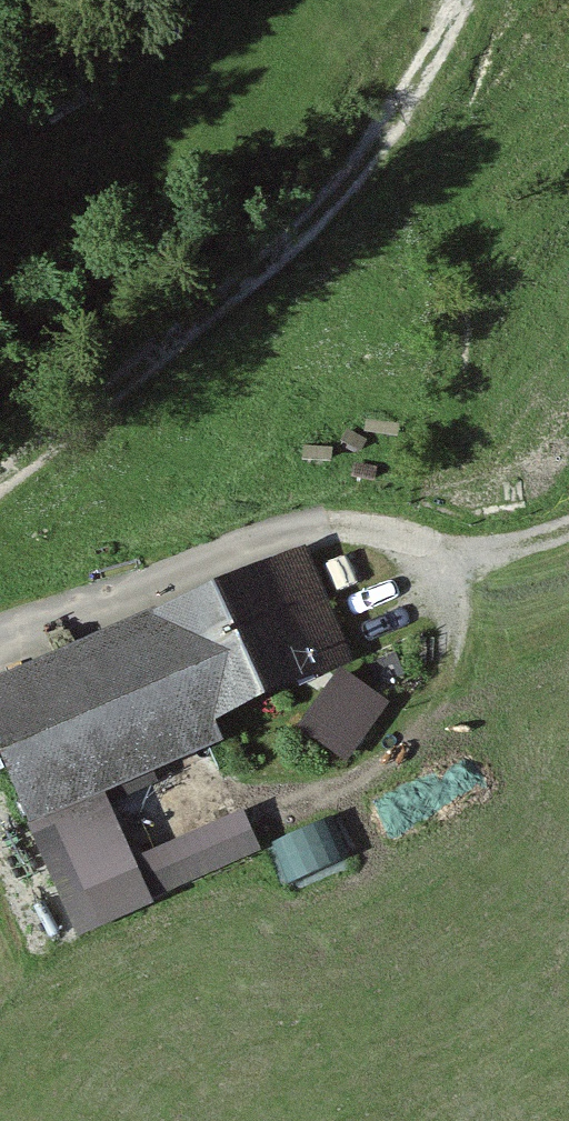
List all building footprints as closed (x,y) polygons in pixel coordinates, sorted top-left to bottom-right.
[(177,614),(157,623),(192,713),(329,653),(293,562),(191,607),(186,595),(172,602),(177,614)] [(0,692),(0,763),(20,807),(97,773),(199,728),(192,713),(157,623),(0,692)] [(343,760),(384,703),(341,671),(299,728),(343,760)] [(97,773),(20,807),(77,926),(149,897),(260,849),(243,811),(135,859),(97,773)]
